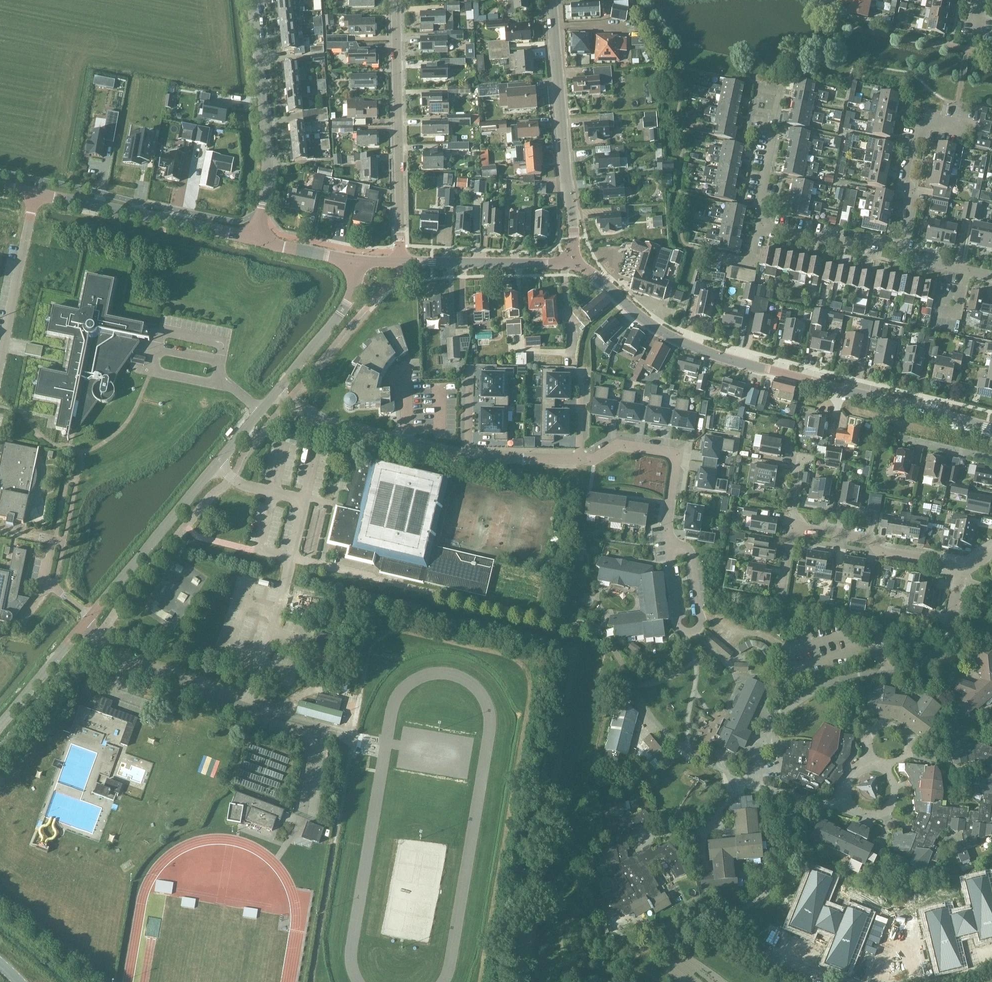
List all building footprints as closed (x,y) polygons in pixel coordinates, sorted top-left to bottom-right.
[(299,13),(303,13),(302,6),(299,6),(300,2),(300,0),(290,0),(290,2),(277,3),(278,15),(299,13)] [(507,1),(509,15),(516,14),(515,10),(527,9),(526,0),(503,0),(503,2),(507,1)] [(869,0),(851,0),(850,4),(867,8),(869,0)] [(950,3),(935,0),(926,0),(924,8),(929,9),(929,10),(947,13),(950,3)] [(445,32),(450,32),(453,32),(453,12),(459,12),(464,12),(471,12),(471,3),(459,4),(459,3),(443,4),(444,11),(420,12),(420,26),(420,31),(433,31),(433,25),(445,25),(445,32)] [(571,19),(600,18),(599,3),(570,4),(571,19)] [(867,8),(850,4),(847,15),(865,19),(866,13),(872,14),(873,9),(867,8)] [(610,19),(625,22),(628,8),(613,5),(610,19)] [(945,24),(947,13),(929,10),(927,19),(923,19),(923,20),(945,24)] [(300,19),(299,13),(278,15),(279,27),(293,26),(293,20),(300,19)] [(904,15),(898,14),(896,21),(903,22),(904,15)] [(351,36),(374,35),(374,19),(360,20),(360,16),(344,16),(344,28),(350,27),(351,36)] [(889,29),(891,23),(879,20),(878,26),(889,29)] [(942,35),(945,24),(923,20),(921,30),(924,31),(942,35)] [(505,30),(506,41),(487,43),(488,52),(509,50),(508,43),(530,41),(529,27),(514,28),(514,24),(508,25),(507,21),(485,23),(486,31),(505,30)] [(295,37),(293,26),(279,27),(281,39),(295,38),(295,37)] [(453,32),(450,32),(451,41),(463,41),(462,32),(453,32)] [(591,41),(591,35),(571,34),(571,54),(589,55),(589,41),(591,41)] [(594,35),(595,62),(620,62),(620,52),(626,52),(626,38),(619,38),(619,37),(617,37),(612,37),(612,35),(594,35)] [(300,36),(295,37),(295,38),(281,39),(282,51),(296,50),(295,43),(300,42),(300,36)] [(440,53),(447,53),(446,37),(420,38),(421,51),(440,51),(440,53)] [(347,43),(326,43),(327,51),(341,50),(342,54),(348,54),(348,65),(362,65),(362,63),(366,63),(366,66),(378,66),(378,55),(375,55),(375,51),(370,51),(366,51),(366,49),(352,49),(351,43),(347,43)] [(509,56),(509,50),(488,52),(489,61),(509,60),(510,71),(515,70),(516,76),(532,74),(531,54),(509,56)] [(446,79),(446,66),(465,65),(465,59),(445,60),(445,66),(421,66),(421,80),(446,79)] [(284,73),(285,77),(306,76),(305,70),(298,70),(297,64),(290,65),(290,62),(281,63),(282,74),(284,73)] [(593,69),(594,79),(573,80),(574,94),(575,93),(576,96),(581,96),(581,93),(589,92),(590,95),(599,94),(599,86),(612,85),(610,68),(593,69)] [(338,76),(334,72),(330,76),(334,80),(338,76)] [(351,89),(376,88),(375,75),(351,76),(351,89)] [(306,80),(306,76),(285,77),(286,89),(300,88),(299,81),(306,80)] [(94,77),(92,85),(113,88),(114,81),(94,77)] [(793,91),(795,91),(815,95),(815,96),(819,96),(828,98),(829,93),(814,90),(815,84),(795,79),(793,91)] [(710,84),(709,88),(718,90),(722,91),(742,95),(744,84),(724,80),(723,86),(710,84)] [(524,85),(501,87),(500,83),(477,85),(478,98),(500,96),(501,107),(508,107),(508,112),(536,109),(534,90),(524,90),(524,85)] [(306,88),(300,88),(286,89),(287,102),(307,100),(306,88)] [(709,88),(708,93),(721,95),(719,102),(739,106),(742,95),(722,91),(718,90),(709,88)] [(813,106),(815,96),(815,95),(795,91),(793,102),(813,106)] [(873,94),(871,101),(896,106),(897,101),(901,101),(902,94),(895,93),(894,95),(881,92),(881,96),(873,94)] [(448,101),(441,101),(441,94),(421,95),(422,108),(429,107),(429,115),(449,114),(448,101)] [(308,111),(307,100),(287,102),(288,114),(302,112),(303,118),(327,116),(327,109),(308,111)] [(331,120),(332,127),(353,127),(353,120),(356,120),(356,119),(376,119),(376,103),(364,103),(363,100),(347,100),(347,119),(331,120)] [(894,117),(896,106),(871,101),(869,112),(894,117)] [(705,106),(704,110),(713,112),(717,113),(737,117),(739,106),(719,102),(718,108),(705,106)] [(811,117),(813,106),(793,102),(791,113),(811,117)] [(206,103),(203,118),(224,122),(227,107),(206,103)] [(704,110),(704,115),(716,117),(715,124),(717,124),(735,128),(735,127),(737,117),(717,113),(713,112),(704,110)] [(86,152),(86,153),(89,154),(89,156),(90,155),(102,158),(105,142),(113,143),(119,114),(108,112),(104,135),(93,133),(91,143),(87,142),(87,143),(89,144),(87,152),(86,152)] [(657,127),(656,118),(656,112),(643,113),(644,119),(643,119),(643,128),(657,127)] [(892,127),(894,117),(869,112),(867,122),(892,127)] [(823,119),(814,118),(811,117),(791,113),(788,124),(808,128),(810,122),(822,124),(823,119)] [(614,128),(613,115),(599,116),(599,118),(584,119),(585,133),(588,133),(589,139),(591,139),(591,142),(603,141),(602,138),(608,137),(608,128),(614,128)] [(328,122),(327,116),(303,118),(303,124),(290,125),(291,137),(304,136),(304,135),(303,124),(328,122)] [(447,122),(441,122),(422,123),(422,136),(442,135),(442,136),(448,136),(448,127),(470,127),(470,116),(447,116),(447,122)] [(506,133),(506,122),(479,124),(479,135),(506,133)] [(890,138),(892,127),(867,122),(865,133),(890,138)] [(519,142),(519,139),(538,137),(537,124),(510,126),(511,134),(512,143),(513,143),(513,147),(519,147),(519,142)] [(703,128),(702,133),(710,134),(715,135),(735,139),(737,128),(735,127),(735,128),(717,124),(716,131),(703,128)] [(181,127),(178,142),(194,145),(197,130),(181,127)] [(788,140),(790,140),(791,140),(809,143),(809,145),(813,145),(814,145),(822,146),(823,142),(808,139),(810,132),(790,128),(788,140)] [(197,130),(194,145),(206,147),(209,132),(197,130)] [(982,131),(977,130),(974,147),(989,149),(990,142),(980,140),(982,131)] [(129,139),(125,161),(140,163),(140,160),(148,161),(148,157),(154,158),(158,140),(152,139),(152,135),(143,133),(142,134),(140,134),(139,141),(129,139)] [(357,146),(377,146),(376,133),(356,133),(357,146)] [(305,146),(310,146),(309,135),(304,135),(304,136),(291,137),(291,142),(290,142),(289,143),(289,150),(291,150),(292,150),(306,148),(305,146)] [(869,139),(867,152),(891,157),(894,146),(889,145),(889,143),(869,139)] [(807,155),(809,145),(809,143),(791,140),(790,140),(788,151),(807,155)] [(709,146),(708,150),(717,152),(721,153),(741,157),(743,146),(723,142),(722,148),(709,146)] [(491,143),(484,143),(485,161),(493,160),(491,143)] [(939,144),(937,155),(961,160),(963,149),(939,144)] [(312,146),(310,146),(305,146),(306,148),(292,150),(293,154),(290,155),(290,162),(293,161),(293,162),(307,160),(307,161),(313,160),(312,146)] [(512,159),(513,165),(519,164),(519,165),(526,164),(526,163),(540,162),(539,150),(534,150),(533,146),(519,147),(520,152),(518,152),(518,159),(512,159)] [(624,159),(623,146),(609,147),(610,154),(595,155),(596,164),(599,164),(599,170),(619,168),(618,159),(624,159)] [(430,153),(423,153),(423,165),(423,171),(442,170),(442,165),(442,153),(437,153),(437,150),(430,150),(430,153)] [(708,150),(708,155),(720,157),(719,163),(738,168),(741,157),(721,153),(717,152),(708,150)] [(805,166),(807,155),(788,151),(786,162),(805,166)] [(889,168),(891,157),(867,152),(864,163),(872,164),(889,168)] [(163,156),(160,168),(168,170),(166,180),(181,183),(186,156),(172,153),(171,158),(163,156)] [(220,157),(207,154),(200,187),(213,190),(214,188),(216,188),(218,187),(219,181),(218,179),(216,178),(217,171),(231,174),(234,160),(220,157)] [(341,165),(340,154),(333,155),(334,165),(341,165)] [(373,154),(360,155),(353,155),(353,162),(363,162),(364,172),(361,173),(361,181),(376,181),(376,170),(377,170),(377,160),(373,161),(373,154)] [(959,170),(961,160),(937,155),(935,165),(952,169),(959,170)] [(541,175),(540,162),(526,163),(526,164),(519,165),(519,164),(513,165),(513,170),(520,170),(521,177),(523,176),(523,182),(535,183),(534,175),(535,175),(535,178),(540,177),(540,175),(541,175)] [(802,177),(805,166),(786,162),(784,173),(802,177)] [(673,172),(673,163),(662,164),(663,172),(673,172)] [(705,167),(704,172),(713,174),(716,174),(736,178),(738,168),(719,163),(717,170),(705,167)] [(887,178),(889,168),(872,164),(871,169),(862,167),(861,173),(887,178)] [(949,179),(952,169),(935,165),(932,176),(949,179)] [(496,177),(495,166),(481,168),(482,178),(496,177)] [(315,174),(314,175),(324,177),(324,176),(331,178),(333,171),(318,168),(317,175),(315,174)] [(827,177),(835,179),(836,172),(829,170),(827,177)] [(885,189),(887,178),(861,173),(860,178),(869,180),(868,186),(885,189)] [(453,175),(443,174),(443,185),(452,185),(453,175)] [(716,174),(714,186),(716,186),(734,190),(734,189),(736,178),(716,174)] [(321,193),(324,177),(314,175),(311,191),(321,193)] [(672,186),(671,175),(664,175),(664,187),(672,186)] [(604,185),(597,185),(597,194),(600,194),(601,200),(623,198),(623,189),(629,189),(628,176),(614,177),(603,178),(604,185)] [(956,181),(949,179),(932,176),(931,183),(927,182),(926,189),(932,189),(932,187),(944,189),(943,191),(944,192),(947,193),(945,199),(945,200),(949,201),(952,186),(955,187),(956,181)] [(467,179),(457,179),(456,188),(467,188),(467,179)] [(793,179),(791,190),(811,194),(813,183),(793,179)] [(474,182),(473,194),(483,194),(484,182),(474,182)] [(332,193),(330,202),(325,201),(322,216),(343,219),(346,202),(347,200),(353,201),(356,187),(348,185),(345,195),(332,193)] [(546,185),(535,185),(535,193),(545,193),(546,185)] [(716,186),(714,197),(734,201),(736,190),(734,189),(734,190),(716,186)] [(842,190),(836,189),(834,199),(840,200),(842,190)] [(453,208),(454,191),(445,190),(444,208),(453,208)] [(809,205),(811,194),(791,190),(789,201),(809,205)] [(846,190),(845,196),(850,197),(855,198),(857,192),(846,190)] [(311,213),(315,194),(301,191),(300,193),(290,191),(286,207),(305,211),(305,212),(311,213)] [(376,205),(377,201),(376,201),(377,193),(366,191),(365,198),(367,199),(367,202),(357,200),(353,221),(370,225),(375,205),(376,205)] [(867,195),(866,200),(892,205),(894,194),(876,191),(875,197),(867,195)] [(929,211),(946,215),(949,201),(932,198),(929,211)] [(889,216),(892,205),(866,200),(864,211),(872,212),(889,216)] [(806,216),(809,205),(789,201),(787,212),(806,216)] [(969,220),(972,205),(964,203),(961,219),(969,220)] [(725,204),(723,215),(743,219),(745,208),(725,204)] [(978,220),(981,207),(973,205),(970,218),(978,220)] [(500,236),(501,219),(501,213),(493,212),(493,206),(484,206),(483,226),(488,226),(487,235),(500,236)] [(626,219),(625,206),(611,207),(611,214),(597,215),(597,224),(600,224),(601,230),(603,230),(603,233),(615,232),(615,229),(621,228),(620,219),(626,219)] [(469,234),(470,216),(464,216),(464,209),(457,208),(456,216),(457,216),(456,233),(469,234)] [(509,236),(523,237),(524,225),(530,225),(531,209),(524,209),(524,215),(511,214),(509,236)] [(422,211),(421,217),(421,231),(437,232),(437,226),(444,226),(445,218),(445,215),(438,214),(438,212),(422,211)] [(887,227),(889,216),(872,212),(870,219),(864,218),(862,228),(879,232),(880,225),(887,227)] [(535,213),(535,217),(534,238),(547,239),(548,222),(549,217),(548,217),(548,214),(535,213)] [(723,215),(721,226),(740,230),(743,219),(723,215)] [(940,243),(944,223),(930,221),(926,240),(940,243)] [(957,226),(944,223),(940,243),(954,245),(957,226)] [(985,246),(989,226),(974,223),(970,243),(985,246)] [(721,226),(719,237),(721,237),(738,241),(740,230),(721,226)] [(706,234),(705,239),(720,242),(718,249),(738,253),(741,241),(738,241),(721,237),(719,237),(714,236),(706,234)] [(633,241),(630,250),(641,253),(630,290),(662,300),(668,282),(662,280),(670,252),(659,248),(645,243),(644,245),(633,241)] [(770,276),(775,252),(763,249),(759,266),(766,267),(764,275),(770,276)] [(679,265),(682,254),(674,251),(671,263),(679,265)] [(783,271),(786,254),(775,252),(770,276),(775,277),(777,269),(783,271)] [(793,281),(798,257),(786,254),(783,271),(789,272),(788,280),(793,281)] [(807,275),(810,259),(798,257),(793,281),(798,282),(800,274),(807,275)] [(822,262),(810,259),(807,275),(813,277),(811,285),(817,286),(822,262)] [(834,283),(837,266),(826,264),(822,280),(834,283)] [(730,279),(732,267),(726,266),(724,277),(730,279)] [(845,285),(849,268),(837,266),(834,283),(845,285)] [(736,280),(738,268),(732,267),(730,279),(736,280)] [(742,281),(744,269),(738,268),(736,280),(742,281)] [(857,288),(861,271),(849,268),(845,285),(857,288)] [(748,282),(750,270),(744,269),(742,281),(748,282)] [(756,272),(750,270),(748,282),(754,283),(756,272)] [(872,273),(861,271),(857,288),(869,290),(872,273)] [(884,300),(889,275),(877,273),(874,289),(881,291),(879,299),(884,300)] [(48,334),(63,337),(69,339),(61,375),(40,370),(35,398),(61,403),(56,429),(67,432),(67,429),(70,430),(72,419),(78,420),(83,415),(87,411),(95,400),(96,401),(98,402),(99,403),(101,403),(102,403),(104,403),(106,403),(108,403),(110,402),(111,401),(113,399),(114,398),(114,395),(115,394),(115,391),(114,390),(114,388),(113,387),(113,386),(112,385),(113,383),(114,382),(115,380),(115,378),(116,378),(116,376),(117,374),(115,372),(121,362),(123,360),(131,362),(132,356),(126,355),(129,350),(130,347),(132,343),(133,337),(138,339),(139,336),(141,337),(144,325),(107,318),(114,281),(87,275),(80,312),(53,307),(48,334)] [(897,294),(901,277),(889,275),(884,300),(889,301),(891,293),(897,294)] [(907,305),(912,280),(901,277),(897,294),(904,295),(902,303),(907,305)] [(921,299),(924,282),(912,280),(907,305),(912,306),(914,298),(921,299)] [(936,285),(924,282),(921,299),(927,300),(926,309),(931,310),(936,285)] [(710,318),(715,296),(705,294),(706,285),(696,283),(694,296),(699,297),(695,315),(710,318)] [(756,286),(745,284),(742,300),(753,303),(756,286)] [(773,292),(767,291),(765,298),(772,299),(773,292)] [(680,302),(683,294),(676,292),(673,300),(680,302)] [(971,292),(968,311),(971,312),(970,319),(980,323),(980,321),(987,322),(990,305),(983,304),(985,295),(971,292)] [(556,297),(547,298),(547,293),(528,294),(529,310),(543,309),(544,327),(558,326),(556,297)] [(510,318),(518,317),(517,294),(504,295),(505,311),(510,311),(510,318)] [(583,328),(609,306),(600,295),(580,311),(578,308),(571,313),(583,328)] [(432,305),(424,305),(425,320),(439,319),(440,326),(448,325),(446,298),(439,298),(439,296),(433,297),(433,298),(432,298),(432,305)] [(482,318),(489,318),(488,296),(475,296),(476,313),(474,314),(475,323),(483,322),(482,318)] [(752,303),(752,304),(750,316),(755,317),(752,334),(753,334),(753,335),(754,337),(758,337),(760,337),(760,335),(767,337),(769,330),(775,331),(777,321),(771,319),(765,318),(768,300),(754,297),(753,303),(752,303)] [(853,305),(852,313),(864,315),(865,307),(866,301),(855,299),(853,305)] [(740,328),(743,314),(724,310),(722,325),(740,328)] [(813,311),(811,323),(817,324),(822,325),(824,325),(826,313),(821,312),(813,311)] [(799,345),(803,324),(788,321),(790,314),(781,312),(778,324),(786,326),(783,341),(799,345)] [(458,327),(467,326),(466,313),(457,314),(458,327)] [(615,320),(612,320),(611,319),(595,334),(608,347),(604,353),(609,357),(615,346),(610,342),(608,340),(620,328),(618,326),(618,323),(615,320)] [(814,333),(811,348),(832,353),(835,337),(820,334),(822,325),(817,324),(815,333),(814,333)] [(891,369),(896,345),(885,343),(888,328),(874,325),(872,337),(871,341),(879,343),(874,365),(891,369)] [(392,362),(394,359),(397,361),(408,354),(400,330),(399,326),(386,330),(387,333),(381,336),(370,343),(370,344),(371,346),(358,361),(360,363),(357,368),(347,387),(352,388),(349,401),(352,402),(352,409),(368,408),(380,408),(380,409),(380,414),(390,414),(392,413),(394,411),(394,409),(394,407),(394,403),(393,388),(381,389),(381,388),(377,389),(378,386),(379,380),(386,368),(392,362)] [(631,331),(627,329),(623,338),(626,340),(621,350),(633,356),(643,336),(631,330),(631,331)] [(867,347),(870,335),(863,333),(863,337),(847,334),(842,356),(858,359),(861,346),(867,347)] [(460,359),(459,338),(446,339),(447,360),(460,359)] [(930,356),(933,342),(924,340),(922,351),(908,348),(903,374),(919,377),(923,355),(930,356)] [(657,371),(668,351),(655,344),(642,367),(650,372),(653,368),(657,371)] [(984,354),(987,355),(986,360),(991,361),(990,367),(991,368),(991,346),(986,345),(984,352),(984,354)] [(521,347),(521,358),(531,358),(531,347),(521,347)] [(861,353),(858,373),(864,373),(867,353),(861,353)] [(959,371),(962,356),(953,354),(952,360),(936,357),(931,380),(945,382),(945,380),(950,381),(953,370),(959,371)] [(696,377),(700,360),(679,356),(677,368),(688,371),(687,376),(696,377)] [(521,358),(521,369),(529,369),(529,358),(521,358)] [(977,387),(978,388),(991,391),(991,368),(990,367),(988,376),(983,375),(982,380),(979,379),(977,387)] [(509,376),(513,376),(514,369),(495,369),(495,375),(482,374),(482,376),(479,376),(479,386),(508,387),(509,376)] [(542,370),(541,388),(571,389),(571,378),(569,378),(569,376),(555,376),(555,370),(542,370)] [(696,390),(697,391),(696,395),(703,397),(704,392),(705,392),(708,377),(699,375),(696,390)] [(740,398),(744,385),(723,379),(719,392),(740,398)] [(794,384),(785,382),(773,380),(772,389),(779,390),(778,398),(791,401),(794,384)] [(508,387),(479,386),(479,397),(481,397),(481,398),(495,399),(494,405),(508,405),(508,387)] [(598,418),(608,420),(609,417),(613,418),(613,417),(619,418),(621,404),(607,402),(609,389),(596,387),(592,415),(598,416),(598,418)] [(568,399),(571,399),(571,389),(541,388),(541,406),(555,406),(555,400),(568,400),(568,399)] [(750,389),(746,404),(756,407),(760,391),(750,389)] [(623,391),(621,404),(619,418),(619,419),(623,419),(623,422),(633,423),(634,421),(638,422),(638,421),(644,422),(645,423),(648,408),(633,406),(635,393),(623,391)] [(768,393),(763,392),(760,391),(757,405),(764,407),(768,393)] [(670,426),(672,427),(674,412),(660,410),(662,397),(649,395),(648,408),(645,423),(650,423),(650,426),(660,427),(660,425),(665,426),(665,425),(670,426)] [(676,399),(674,412),(672,427),(677,427),(676,430),(687,431),(687,429),(693,430),(696,415),(687,414),(689,401),(676,399)] [(698,416),(705,417),(708,402),(700,401),(698,416)] [(508,405),(494,405),(494,411),(481,410),(481,412),(478,412),(478,422),(508,423),(508,405)] [(568,414),(568,412),(554,412),(555,406),(541,406),(541,424),(570,425),(570,414),(568,414)] [(748,406),(746,413),(755,416),(757,409),(748,406)] [(738,431),(740,418),(727,416),(725,429),(738,431)] [(824,419),(806,416),(804,426),(806,426),(804,437),(822,440),(826,416),(825,416),(824,419)] [(711,430),(713,418),(707,417),(705,429),(711,430)] [(777,418),(775,426),(793,430),(794,422),(777,418)] [(480,434),(494,435),(494,441),(507,441),(508,423),(478,422),(478,433),(480,433),(480,434)] [(570,435),(570,425),(541,424),(540,442),(554,442),(554,436),(567,436),(567,435),(570,435)] [(836,431),(835,438),(834,446),(846,448),(846,445),(855,447),(858,430),(848,428),(847,433),(836,431)] [(772,436),(761,435),(758,454),(779,457),(782,437),(773,435),(772,436)] [(703,457),(702,463),(716,465),(719,451),(732,453),(734,442),(731,441),(706,437),(705,444),(702,443),(701,452),(703,452),(702,457),(703,457)] [(2,519),(23,523),(30,492),(31,491),(32,490),(34,487),(36,483),(37,477),(37,473),(36,470),(35,466),(39,448),(38,448),(38,450),(4,443),(3,447),(2,446),(0,453),(2,453),(0,461),(0,519),(2,519)] [(824,460),(827,460),(840,463),(842,453),(832,451),(833,449),(826,448),(824,460)] [(915,483),(918,469),(910,467),(913,453),(897,450),(893,472),(907,475),(905,481),(915,483)] [(946,488),(949,474),(942,473),(944,459),(928,456),(923,478),(940,481),(939,486),(946,488)] [(375,464),(364,461),(356,460),(351,485),(347,487),(349,491),(345,509),(337,507),(330,537),(337,539),(335,550),(336,553),(347,555),(347,557),(373,564),(380,571),(380,572),(423,582),(486,596),(494,560),(438,547),(449,498),(440,496),(445,475),(376,459),(375,464)] [(839,469),(840,463),(827,460),(825,467),(839,469)] [(716,465),(702,463),(701,469),(700,473),(698,473),(696,482),(699,482),(698,489),(726,493),(728,481),(714,479),(716,465)] [(777,468),(757,464),(753,484),(764,486),(763,487),(773,489),(777,468)] [(851,466),(841,464),(840,473),(847,473),(847,470),(850,471),(851,466)] [(983,470),(984,467),(977,465),(973,483),(991,487),(991,472),(983,470)] [(955,482),(958,469),(951,468),(948,481),(955,482)] [(810,490),(808,499),(826,503),(826,506),(827,506),(831,482),(813,479),(811,490),(810,490)] [(840,505),(859,508),(861,498),(859,498),(861,488),(843,484),(839,508),(840,508),(840,505)] [(966,495),(968,487),(952,484),(950,492),(966,495)] [(740,486),(732,485),(730,497),(739,498),(740,486)] [(882,496),(871,494),(869,510),(880,512),(882,496)] [(988,515),(991,498),(969,494),(965,510),(988,515)] [(587,499),(584,516),(597,517),(600,497),(593,496),(587,495),(587,499)] [(609,522),(622,524),(625,500),(612,499),(600,497),(597,517),(610,519),(609,522)] [(637,506),(632,505),(633,501),(632,501),(625,500),(622,524),(622,525),(633,526),(634,526),(645,528),(646,520),(647,510),(648,503),(642,503),(641,506),(637,506)] [(699,533),(703,509),(700,509),(700,507),(691,506),(691,508),(688,507),(686,515),(685,515),(684,523),(685,523),(684,531),(686,531),(685,538),(697,540),(698,533),(699,533)] [(777,520),(763,517),(756,516),(757,510),(744,508),(743,515),(752,517),(750,530),(775,534),(777,520)] [(907,539),(911,517),(911,515),(900,513),(899,521),(897,537),(907,539)] [(899,521),(893,520),(894,516),(883,514),(880,528),(887,529),(885,535),(897,537),(899,521)] [(956,526),(955,532),(974,536),(976,525),(965,523),(966,517),(953,514),(951,525),(956,526)] [(928,520),(911,517),(907,539),(918,541),(919,534),(926,535),(928,522),(928,520)] [(559,533),(552,531),(550,542),(557,544),(559,533)] [(972,547),(974,536),(955,532),(950,531),(948,537),(944,540),(942,547),(959,550),(960,544),(972,547)] [(769,539),(748,536),(747,544),(753,545),(751,558),(773,561),(775,547),(768,546),(769,539)] [(7,625),(9,624),(11,623),(12,622),(13,620),(13,619),(13,617),(12,615),(11,614),(9,613),(2,612),(4,602),(11,603),(12,603),(14,603),(15,602),(17,601),(17,599),(27,551),(14,549),(9,574),(0,572),(0,623),(7,625)] [(814,574),(817,553),(807,551),(804,563),(798,562),(796,575),(807,577),(808,573),(814,574)] [(827,554),(817,553),(814,574),(820,575),(819,579),(830,581),(832,568),(825,567),(827,554)] [(561,557),(551,555),(550,563),(559,565),(561,557)] [(852,580),(856,559),(844,557),(842,570),(836,569),(834,581),(845,583),(846,579),(852,580)] [(183,568),(187,562),(181,558),(177,565),(183,568)] [(666,587),(665,582),(663,582),(662,575),(653,576),(652,568),(628,563),(616,560),(615,561),(601,558),(596,567),(600,569),(597,580),(611,583),(611,585),(623,587),(624,585),(638,588),(641,613),(610,617),(608,627),(614,628),(615,639),(644,635),(644,639),(664,636),(662,622),(668,621),(668,620),(667,615),(666,604),(668,604),(668,598),(668,593),(666,587)] [(734,560),(727,559),(726,571),(732,572),(734,560)] [(865,561),(856,559),(852,580),(858,581),(857,585),(868,587),(870,574),(863,573),(865,561)] [(765,566),(754,564),(748,563),(746,575),(752,576),(751,583),(768,585),(770,573),(765,572),(765,566)] [(916,589),(914,595),(934,599),(936,588),(925,586),(926,578),(914,576),(911,588),(916,589)] [(896,584),(887,582),(886,589),(895,591),(896,584)] [(832,590),(824,589),(823,596),(832,597),(832,590)] [(932,610),(934,599),(914,595),(910,594),(908,601),(906,613),(919,616),(921,607),(932,610)] [(165,615),(169,609),(159,601),(154,607),(165,615)] [(984,611),(989,619),(991,617),(991,609),(990,607),(984,611)] [(900,610),(891,608),(890,614),(899,616),(900,610)] [(708,631),(702,638),(728,660),(734,653),(708,631)] [(977,653),(979,673),(981,674),(981,679),(974,685),(959,680),(955,691),(964,694),(962,698),(955,704),(966,716),(974,708),(977,709),(991,696),(991,652),(977,653)] [(748,671),(748,662),(735,662),(734,671),(748,671)] [(343,689),(346,677),(340,676),(337,688),(343,689)] [(721,737),(717,745),(734,752),(737,746),(741,747),(743,748),(747,739),(741,736),(744,731),(761,693),(758,692),(761,685),(748,679),(741,695),(740,696),(738,697),(737,699),(736,702),(735,704),(735,706),(735,708),(728,723),(723,720),(719,730),(719,732),(719,736),(721,737)] [(339,712),(342,701),(345,692),(311,682),(308,692),(318,695),(315,706),(300,702),(296,714),(339,725),(342,713),(339,712)] [(884,715),(883,719),(898,720),(922,738),(926,736),(934,724),(935,720),(932,717),(935,714),(936,712),(920,701),(919,702),(916,706),(905,697),(894,696),(895,692),(894,689),(876,687),(875,689),(874,694),(871,693),(869,695),(867,709),(868,714),(884,715)] [(821,707),(830,701),(823,691),(814,697),(821,707)] [(112,702),(92,695),(89,702),(75,697),(63,731),(69,733),(80,705),(100,713),(128,723),(120,744),(127,746),(137,719),(109,709),(112,702)] [(627,757),(638,713),(616,708),(605,751),(627,757)] [(814,733),(816,726),(796,722),(795,730),(814,733)] [(846,756),(847,751),(849,741),(852,742),(854,741),(854,737),(852,736),(840,735),(840,732),(823,726),(811,739),(811,743),(799,742),(797,743),(791,742),(789,743),(788,751),(785,751),(785,755),(783,756),(782,765),(785,765),(784,773),(791,774),(790,781),(802,787),(803,789),(814,794),(820,786),(825,790),(830,790),(839,776),(837,768),(846,756)] [(645,751),(648,750),(655,758),(665,750),(652,734),(641,742),(640,746),(645,751)] [(890,842),(892,851),(898,851),(902,852),(909,852),(913,855),(910,865),(912,868),(926,870),(929,862),(937,861),(940,852),(933,846),(935,840),(937,840),(937,839),(945,827),(951,827),(951,829),(955,832),(959,832),(961,842),(965,850),(977,845),(976,838),(991,836),(991,749),(979,743),(968,745),(968,743),(952,745),(954,765),(975,763),(975,758),(978,758),(978,762),(988,767),(986,779),(986,781),(984,780),(980,788),(982,793),(983,793),(983,794),(984,801),(985,802),(985,805),(980,805),(980,807),(980,809),(979,814),(969,813),(969,808),(959,807),(959,810),(941,807),(943,794),(940,775),(937,776),(936,769),(935,769),(928,770),(927,767),(911,765),(906,764),(905,766),(905,772),(909,779),(909,780),(912,783),(913,790),(914,790),(915,798),(913,798),(914,804),(915,811),(915,813),(918,815),(913,826),(917,828),(912,837),(908,838),(907,835),(902,835),(901,830),(894,832),(891,832),(892,840),(890,842)] [(665,770),(675,762),(665,750),(655,758),(649,763),(655,771),(661,765),(665,770)] [(201,768),(209,770),(213,753),(205,751),(201,768)] [(863,793),(878,792),(878,779),(863,780),(863,793)] [(107,780),(105,786),(104,789),(97,786),(94,794),(114,801),(116,793),(118,794),(122,785),(107,780)] [(284,810),(236,792),(231,805),(230,805),(227,822),(241,824),(241,819),(246,821),(245,821),(272,831),(276,819),(280,820),(280,821),(284,810)] [(713,873),(700,875),(701,891),(715,890),(715,892),(738,890),(736,868),(734,868),(733,859),(737,858),(738,860),(760,858),(761,855),(760,840),(757,836),(756,818),(753,818),(752,810),(759,810),(758,804),(752,804),(752,798),(734,799),(734,805),(728,805),(729,811),(735,811),(737,836),(736,836),(735,841),(710,842),(708,846),(709,854),(711,860),(712,860),(713,873)] [(600,847),(594,860),(605,870),(609,868),(612,873),(614,877),(615,878),(614,878),(620,889),(612,895),(610,894),(594,903),(597,911),(605,911),(607,917),(622,913),(622,914),(622,915),(623,915),(625,916),(632,914),(632,913),(633,913),(636,918),(652,909),(655,913),(670,904),(664,893),(661,895),(658,891),(658,892),(656,888),(658,887),(648,868),(654,861),(663,859),(673,869),(670,871),(674,878),(687,874),(684,866),(682,866),(677,852),(668,842),(661,847),(658,846),(653,850),(649,847),(644,853),(636,854),(636,857),(625,859),(625,858),(624,851),(629,850),(628,845),(627,845),(628,838),(629,838),(629,829),(631,830),(631,828),(636,825),(642,828),(661,817),(660,813),(649,815),(644,810),(632,817),(628,810),(626,811),(625,801),(615,800),(615,803),(606,802),(605,816),(610,816),(609,821),(608,821),(605,842),(603,842),(603,847),(600,847)] [(325,828),(307,821),(302,836),(303,837),(303,836),(319,842),(325,828)] [(813,833),(812,840),(850,857),(849,859),(862,865),(866,863),(871,852),(870,846),(860,841),(861,839),(867,842),(869,830),(853,823),(852,825),(846,832),(856,837),(854,840),(831,829),(832,827),(820,822),(816,825),(813,833)] [(811,870),(788,927),(811,937),(814,929),(835,937),(824,965),(847,974),(870,916),(846,907),(843,915),(823,907),(834,879),(811,870)] [(159,875),(159,888),(176,889),(177,876),(159,875)] [(924,914),(938,974),(963,968),(956,939),(977,934),(979,942),(991,939),(991,888),(989,875),(964,881),(971,911),(950,916),(948,908),(924,914)] [(182,897),(182,898),(181,906),(194,908),(196,899),(182,897)] [(690,903),(693,908),(703,903),(700,897),(690,903)] [(244,908),(244,909),(243,917),(256,919),(257,910),(244,908)] [(161,932),(162,913),(151,913),(150,932),(161,932)] [(605,934),(611,932),(608,920),(602,922),(605,934)] [(386,954),(396,955),(397,947),(387,946),(386,954)] [(887,948),(886,971),(901,971),(901,948),(887,948)]
